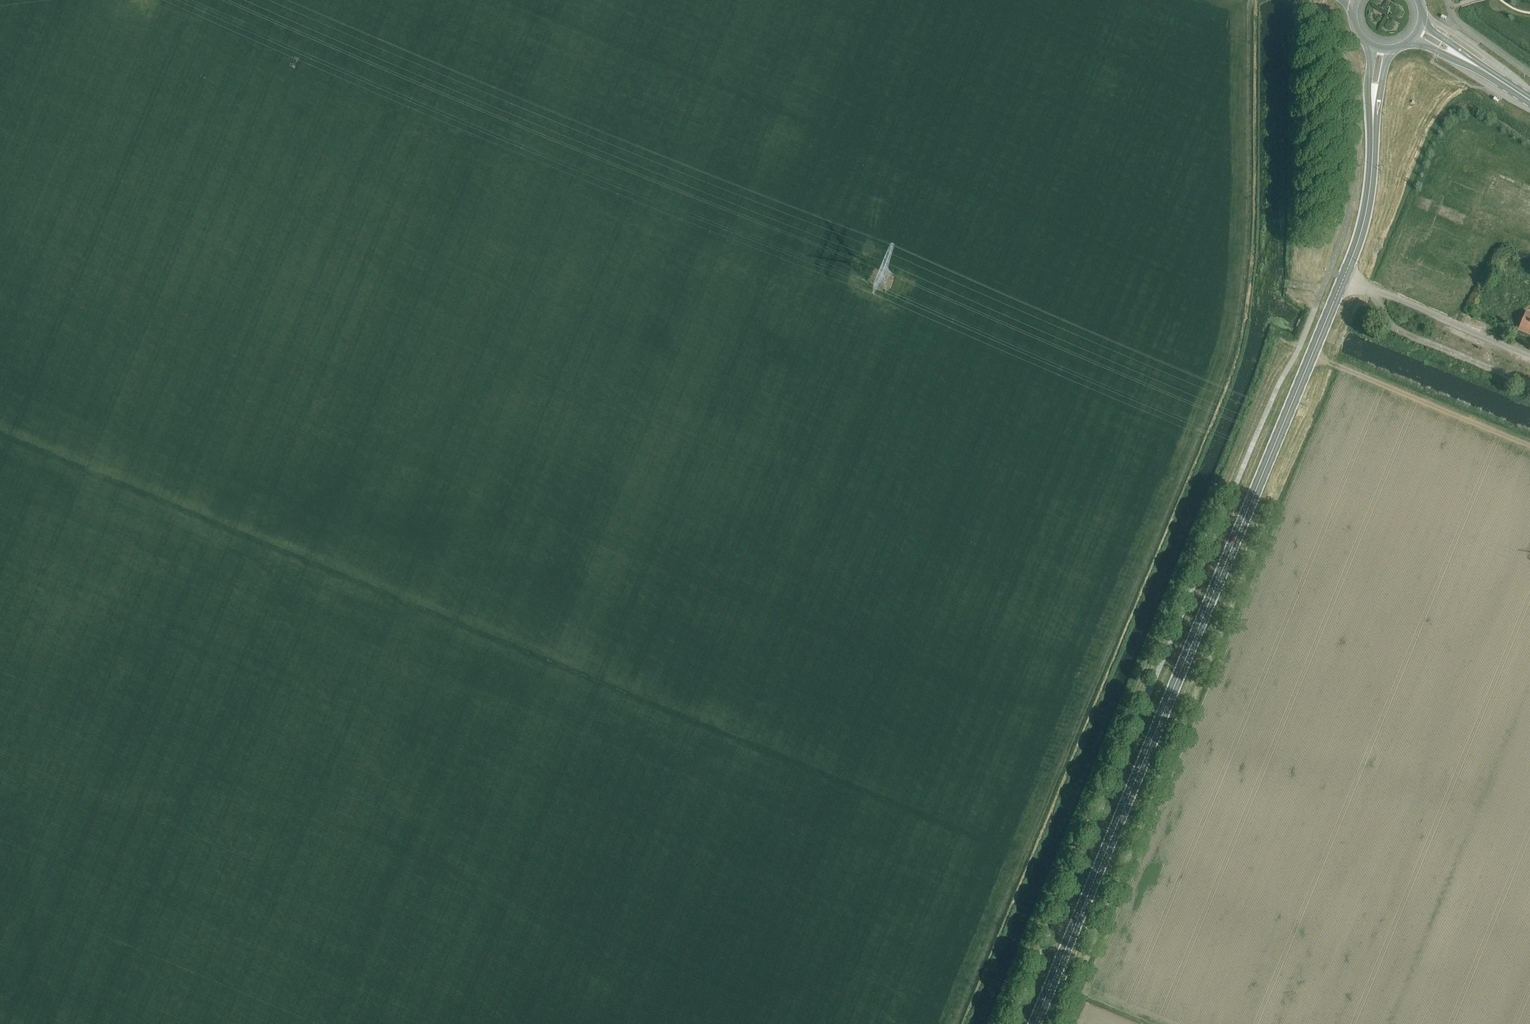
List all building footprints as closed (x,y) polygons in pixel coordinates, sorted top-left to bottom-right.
[(1525,312),(1517,330),(1529,335),(1529,314),(1525,312)]
